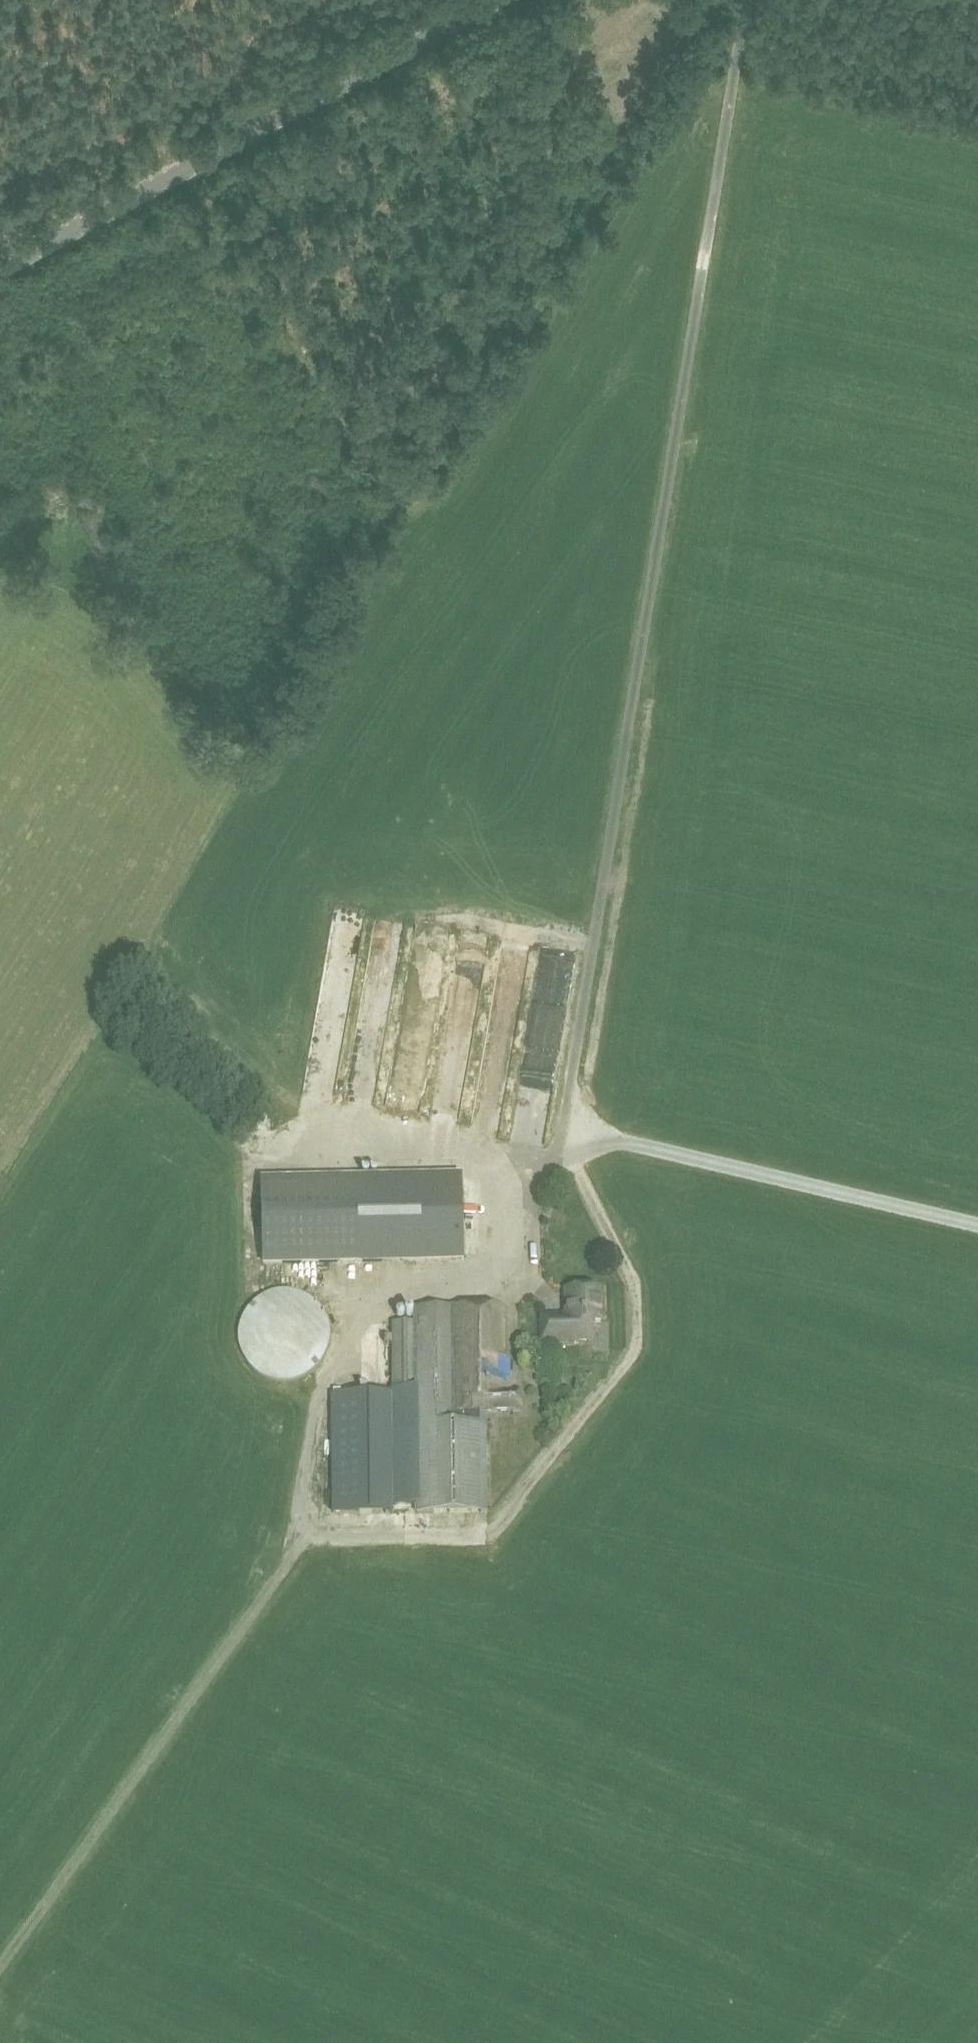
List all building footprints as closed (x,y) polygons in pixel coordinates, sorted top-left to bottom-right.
[(418,897),(403,899),(404,910),(419,908),(418,897)] [(335,972),(359,975),(368,917),(344,913),(335,972)] [(358,1014),(358,991),(338,990),(338,1014),(358,1014)] [(318,1040),(317,1101),(343,1101),(344,1041),(318,1040)] [(392,1096),(392,1112),(425,1113),(425,1097),(392,1096)] [(263,1263),(463,1258),(462,1178),(262,1182),(263,1263)] [(601,1321),(600,1288),(566,1289),(567,1315),(541,1316),(542,1341),(578,1340),(578,1338),(592,1338),(591,1321),(601,1321)] [(319,1307),(316,1303),(312,1300),(308,1297),(303,1295),(299,1293),(294,1292),(289,1291),(284,1291),(279,1291),(274,1292),(269,1293),(264,1295),(260,1297),(256,1300),(252,1304),(248,1307),(245,1311),(243,1316),(241,1320),(240,1325),(239,1330),(238,1335),(238,1340),(239,1345),(240,1350),(242,1355),(244,1359),(247,1363),(250,1367),(254,1371),(258,1374),(262,1376),(267,1378),(272,1380),(276,1381),(281,1382),(286,1382),(291,1381),(296,1380),(301,1378),(306,1376),(310,1374),(314,1370),(318,1367),(321,1363),(323,1359),(326,1354),(327,1350),(329,1345),(329,1340),(329,1335),(329,1330),(328,1325),(327,1320),(325,1315),(322,1311),(319,1307)] [(505,1306),(415,1307),(415,1323),(392,1324),(393,1390),(394,1508),(415,1508),(415,1513),(486,1513),(485,1412),(520,1411),(520,1395),(509,1395),(509,1359),(505,1359),(505,1306)] [(613,1323),(597,1324),(598,1343),(614,1342),(613,1323)] [(388,1509),(386,1394),(330,1394),(332,1510),(388,1509)]
